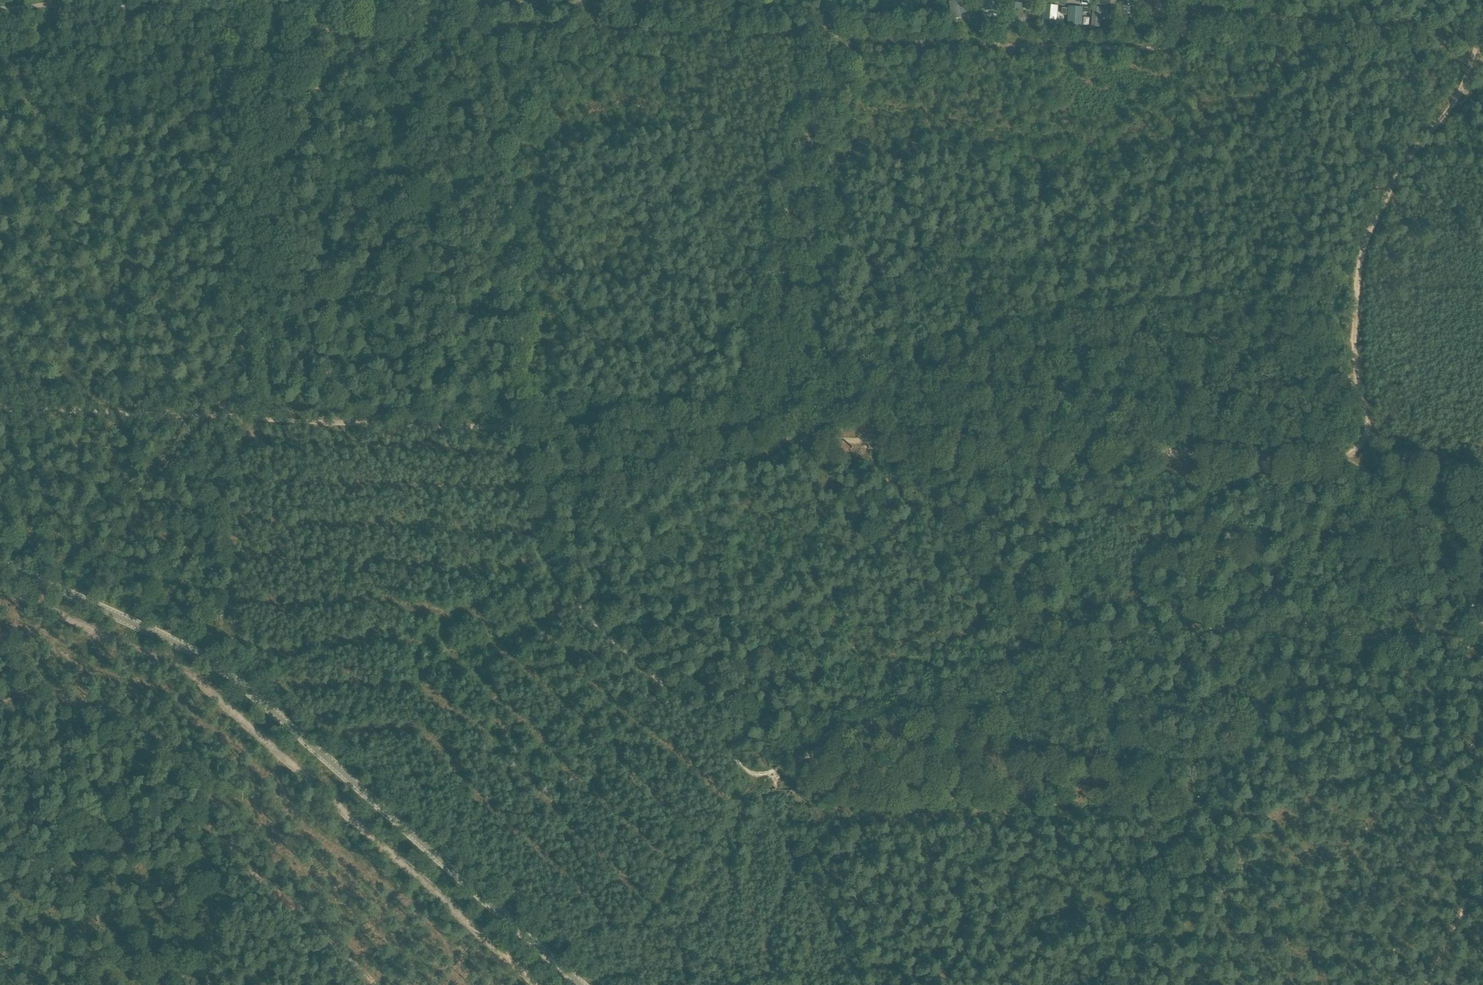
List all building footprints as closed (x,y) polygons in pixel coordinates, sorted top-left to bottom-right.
[(949,3),(952,18),(960,16),(960,13),(967,12),(964,0),(957,0),(957,1),(949,3)] [(982,10),(998,8),(997,0),(981,0),(982,10)] [(1150,19),(1158,17),(1155,0),(1147,0),(1150,19)] [(1011,1),(1009,19),(1021,20),(1023,2),(1011,1)] [(1044,5),(1042,24),(1044,24),(1051,25),(1056,25),(1057,7),(1044,5)] [(1125,6),(1121,23),(1127,25),(1131,7),(1125,6)] [(1069,7),(1068,25),(1081,26),(1082,8),(1069,7)] [(1094,7),(1092,26),(1099,27),(1102,7),(1094,7)] [(1020,805),(1029,803),(1026,793),(1018,795),(1020,805)]
